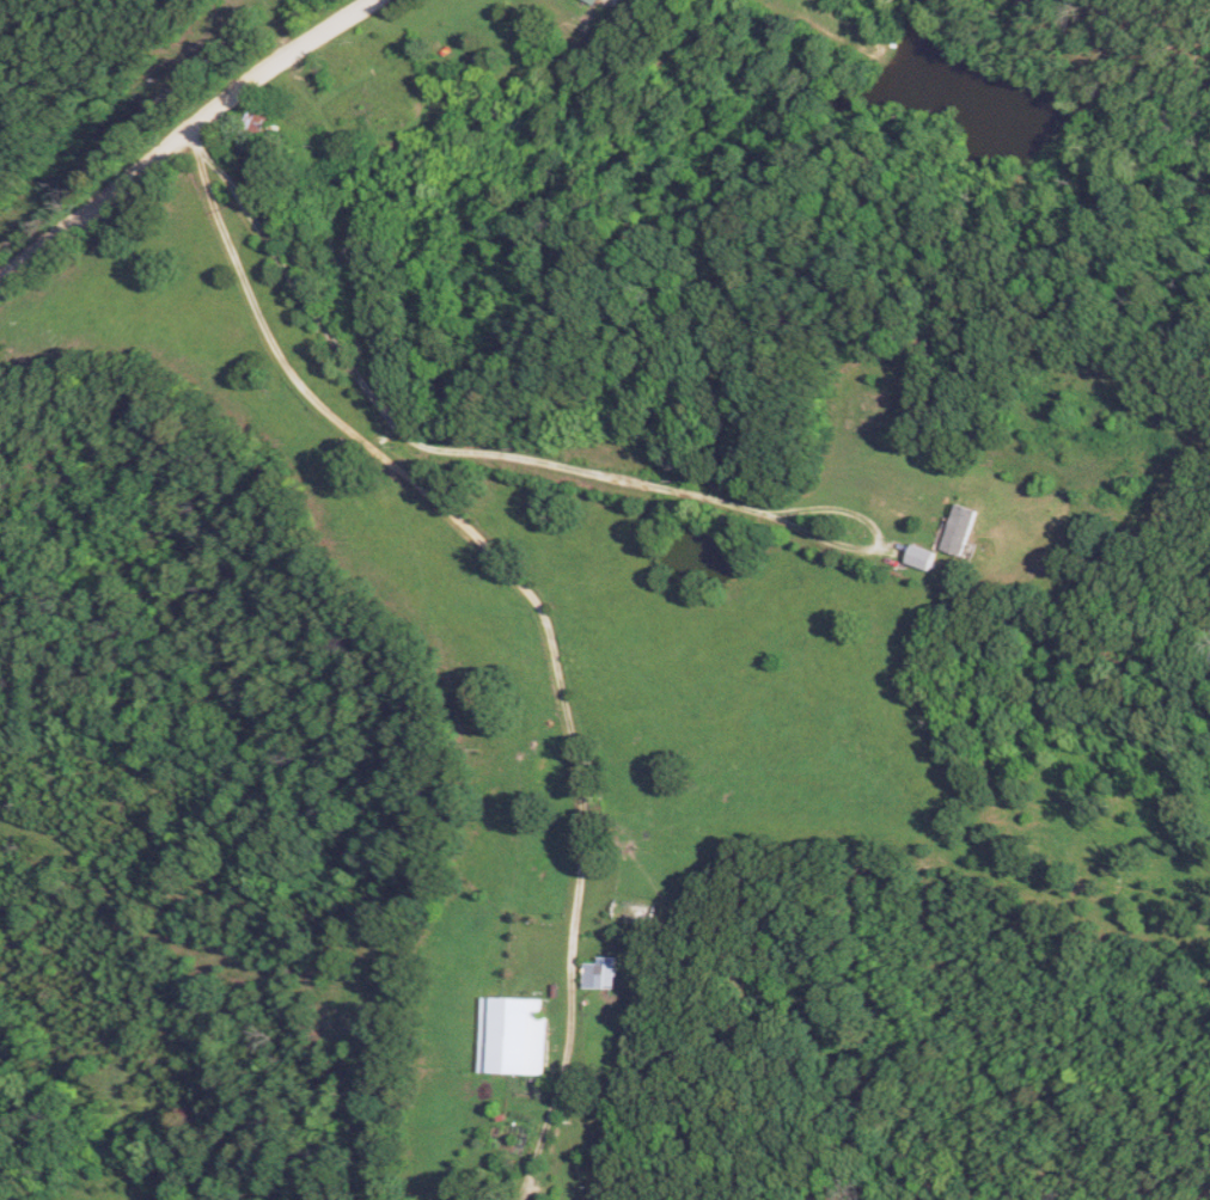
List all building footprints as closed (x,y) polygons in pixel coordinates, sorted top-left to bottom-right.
[(248,126),(265,137),(278,115),(261,105),(248,126)] [(947,550),(968,558),(985,512),(964,504),(947,550)] [(942,553),(918,545),(912,564),(936,571),(942,553)] [(621,958),(602,958),(602,964),(589,964),(588,989),(621,990),(621,958)] [(482,1074),(551,1076),(553,1019),(546,1019),(547,1000),(484,999),(482,1074)]
